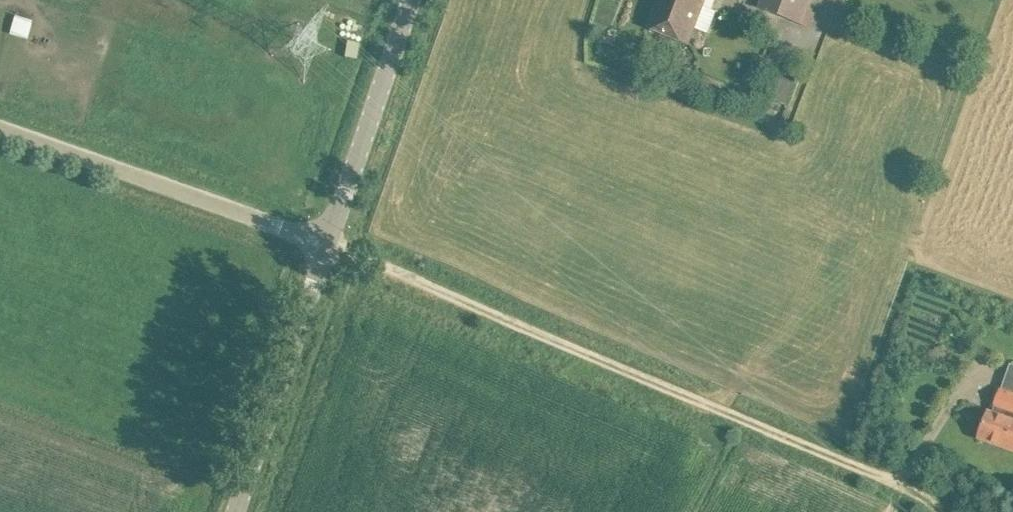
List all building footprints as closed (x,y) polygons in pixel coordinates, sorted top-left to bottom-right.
[(689,44),(706,0),(658,0),(648,29),(689,44)] [(799,23),(809,27),(814,13),(807,11),(811,0),(768,0),(765,10),(799,23)] [(767,66),(777,70),(782,57),(772,53),(767,66)] [(765,98),(784,105),(793,83),(774,76),(765,98)] [(1001,390),(992,414),(988,413),(979,438),(1012,450),(1012,394),(1001,390)]
